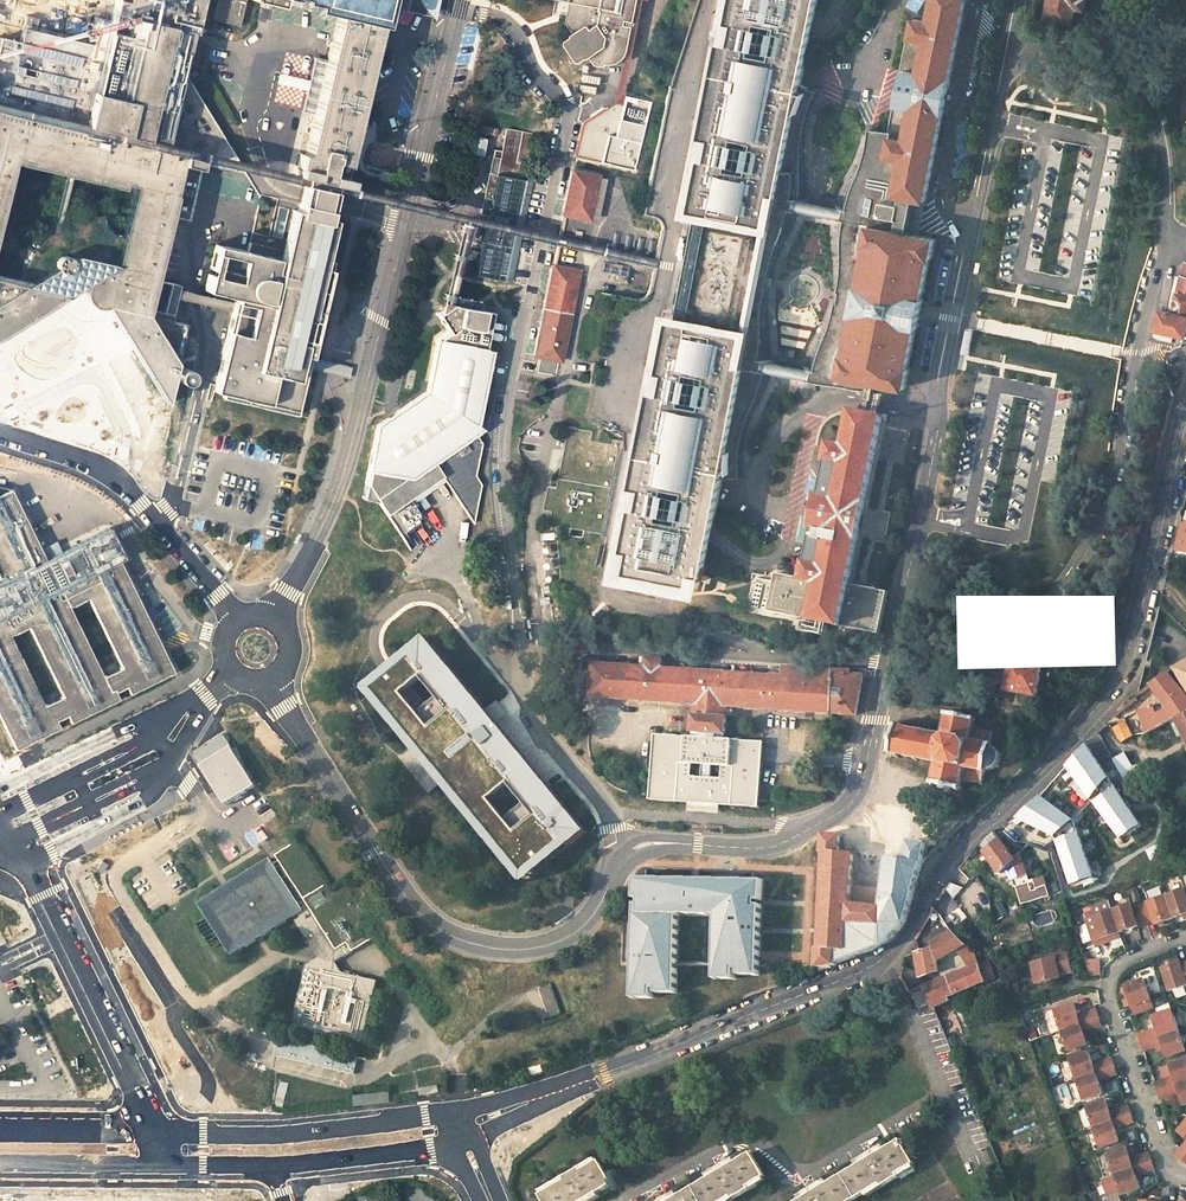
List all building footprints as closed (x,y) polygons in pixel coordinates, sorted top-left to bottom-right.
[(3,40),(102,64),(114,12),(117,0),(0,0),(0,52),(3,40)] [(114,12),(186,30),(195,32),(202,5),(217,9),(214,20),(240,26),(246,0),(117,0),(114,12)] [(340,10),(306,154),(300,152),(296,166),(298,166),(296,174),(348,187),(350,178),(344,177),(384,6),(404,11),(407,7),(420,15),(427,2),(424,0),(300,0),(340,10)] [(571,2),(568,22),(576,34),(573,36),(574,37),(568,41),(567,44),(579,62),(582,62),(588,59),(589,60),(592,58),(597,65),(607,67),(608,64),(613,64),(617,63),(622,61),(625,58),(627,54),(629,51),(634,26),(626,25),(627,21),(635,22),(639,0),(572,0),(571,2)] [(622,549),(633,551),(628,571),(691,584),(696,564),(706,566),(724,478),(744,476),(744,463),(744,452),(745,439),(749,426),(754,414),(759,403),(769,382),(772,372),(878,390),(880,382),(906,388),(910,368),(909,368),(917,327),(919,328),(924,299),(923,299),(931,258),(932,258),(936,239),(908,233),(913,209),(923,211),(966,0),(935,0),(931,22),(916,19),(913,36),(908,35),(901,70),(906,71),(900,103),(895,102),(889,131),(871,128),(866,146),(863,156),(859,166),(852,178),(848,186),(845,195),(843,199),(842,202),(841,207),(808,200),(808,190),(807,173),(805,155),(805,143),(806,133),(808,122),(811,112),(821,93),(801,84),(818,0),(730,0),(688,211),(699,213),(741,221),(720,328),(677,320),(651,314),(647,335),(663,339),(657,371),(684,377),(673,432),(677,433),(676,440),(644,434),(622,549)] [(1045,21),(1072,26),(1075,10),(1084,12),(1087,0),(1050,0),(1045,21)] [(244,170),(178,63),(186,30),(114,12),(102,64),(3,40),(0,52),(0,209),(10,163),(121,189),(122,184),(132,187),(113,265),(73,256),(67,259),(63,256),(59,256),(56,257),(53,260),(51,264),(52,269),(29,282),(0,275),(0,336),(61,298),(64,302),(70,306),(78,307),(85,304),(88,302),(92,305),(96,307),(101,307),(106,306),(167,403),(172,381),(179,382),(180,384),(183,386),(186,386),(189,385),(191,383),(192,380),(193,377),(191,374),(190,372),(187,371),(184,370),(184,371),(181,371),(179,373),(178,375),(174,374),(187,317),(173,314),(180,284),(171,282),(164,312),(147,308),(182,164),(199,168),(201,159),(244,170)] [(626,96),(623,105),(616,104),(584,122),(575,155),(637,170),(652,102),(626,96)] [(488,208),(475,276),(512,284),(521,238),(539,242),(592,253),(655,266),(656,262),(657,257),(594,245),(543,233),(523,229),(532,181),(524,180),(533,135),(505,129),(495,175),(488,174),(482,206),(488,208)] [(597,176),(571,171),(562,215),(589,220),(597,176)] [(335,191),(305,184),(300,203),(330,210),(335,191)] [(330,210),(300,203),(298,211),(287,261),(281,259),(247,252),(245,251),(234,297),(236,298),(214,391),(224,393),(223,397),(298,415),(309,369),(306,369),(312,345),(303,343),(311,309),(322,312),(334,261),(325,259),(334,219),(328,218),(330,210)] [(281,259),(287,261),(298,211),(293,210),(281,259)] [(699,213),(677,320),(720,328),(741,221),(699,213)] [(227,247),(216,244),(210,268),(222,271),(227,247)] [(234,297),(245,251),(227,247),(222,271),(210,268),(209,274),(220,277),(216,293),(234,297)] [(1185,262),(1181,278),(1172,313),(1166,311),(1159,310),(1152,338),(1165,341),(1168,332),(1173,333),(1185,336),(1185,331),(1185,263),(1185,262)] [(580,271),(553,266),(535,356),(541,357),(539,372),(559,377),(561,361),(563,362),(580,271)] [(209,274),(205,290),(216,293),(220,277),(209,274)] [(1175,277),(1166,311),(1172,313),(1181,278),(1175,277)] [(485,310),(450,303),(436,313),(448,331),(437,338),(427,391),(377,425),(368,468),(365,483),(400,534),(418,520),(419,513),(409,499),(442,477),(474,523),(482,484),(476,476),(482,441),(477,434),(480,414),(475,413),(485,365),(490,366),(492,357),(480,338),(485,310)] [(312,357),(322,312),(311,309),(303,343),(312,345),(306,369),(309,369),(309,367),(312,357)] [(352,367),(312,357),(309,367),(349,377),(352,367)] [(475,413),(480,414),(490,366),(485,365),(475,413)] [(657,371),(644,434),(676,440),(677,433),(673,432),(684,377),(657,371)] [(1166,382),(1157,387),(1161,395),(1171,390),(1166,382)] [(849,584),(881,419),(850,413),(844,448),(829,446),(826,464),(840,467),(834,497),(820,494),(811,543),(825,545),(821,567),(806,564),(803,580),(777,575),(770,613),(811,621),(880,634),(889,591),(849,584)] [(637,454),(640,440),(612,435),(610,443),(595,440),(596,432),(569,426),(564,446),(569,455),(562,491),(551,489),(545,516),(557,518),(554,534),(608,543),(627,453),(637,454)] [(119,560),(124,557),(110,528),(45,559),(11,489),(0,494),(0,719),(14,749),(173,672),(119,560)] [(1176,549),(1185,552),(1185,512),(1185,511),(1180,534),(1176,549)] [(364,689),(525,881),(543,866),(549,862),(589,828),(492,713),(428,636),(388,669),(364,689)] [(726,706),(855,715),(866,677),(848,676),(848,671),(785,667),(785,676),(778,676),(779,671),(771,671),(771,676),(663,669),(664,659),(642,658),(641,667),(594,664),(591,696),(695,704),(693,737),(653,735),(647,801),(759,808),(763,741),(724,739),(726,706)] [(1042,667),(1013,661),(1007,692),(1019,695),(1016,706),(1035,709),(1042,667)] [(1175,669),(1185,687),(1185,664),(1175,669)] [(1152,685),(1169,708),(1157,713),(1154,704),(1140,711),(1148,732),(1166,726),(1176,720),(1185,714),(1185,693),(1184,690),(1169,673),(1155,683),(1152,685)] [(974,717),(947,712),(942,733),(895,724),(889,753),(936,762),(931,785),(959,789),(962,780),(983,783),(986,770),(991,770),(995,768),(998,764),(1000,760),(1000,755),(998,751),(995,748),(991,746),(994,732),(973,727),(974,717)] [(1176,720),(1185,739),(1185,714),(1176,720)] [(1120,744),(1132,738),(1125,724),(1113,730),(1120,744)] [(257,786),(225,735),(203,749),(196,754),(213,782),(212,782),(227,805),(257,786)] [(1026,743),(1020,750),(1029,759),(1036,752),(1026,743)] [(1146,827),(1094,744),(1069,760),(1121,843),(1146,827)] [(1124,753),(1113,759),(1127,783),(1142,775),(1136,765),(1132,767),(1124,753)] [(1043,822),(1060,835),(1056,842),(1061,845),(1065,839),(1070,841),(1072,842),(1080,830),(1078,828),(1077,826),(1075,824),(1073,822),(1072,820),(1070,819),(1068,817),(1066,816),(1069,809),(1046,793),(1040,803),(1051,811),(1043,822)] [(827,852),(823,949),(820,949),(818,971),(823,970),(830,968),(849,959),(860,955),(875,951),(893,943),(908,933),(915,920),(924,889),(931,863),(935,843),(917,840),(913,861),(894,859),(889,906),(858,903),(861,854),(847,852),(847,835),(823,835),(824,852),(827,852)] [(1001,839),(984,852),(1001,873),(1007,867),(1015,888),(1016,887),(1022,904),(1050,896),(1044,878),(1035,881),(1032,882),(1022,852),(1016,858),(1001,839)] [(1065,839),(1061,845),(1066,848),(1070,841),(1065,839)] [(292,1031),(364,1047),(377,984),(335,974),(336,967),(353,955),(376,941),(370,933),(349,900),(336,908),(295,845),(275,858),(278,863),(273,867),(269,862),(199,907),(198,907),(207,921),(197,928),(204,940),(211,952),(222,946),(231,961),(297,917),(299,920),(293,924),(318,961),(315,970),(306,968),(292,1031)] [(1051,852),(1035,847),(1033,855),(1052,860),(1051,852)] [(764,880),(636,877),(636,899),(641,899),(641,915),(635,914),(634,998),(654,998),(654,989),(658,989),(659,993),(678,993),(679,915),(719,916),(718,980),(738,980),(737,970),(742,970),(742,976),(761,977),(763,906),(758,906),(758,900),(763,900),(764,880)] [(1174,918),(1185,914),(1185,889),(1166,896),(1174,918)] [(1155,925),(1174,918),(1166,896),(1140,905),(1146,924),(1154,921),(1155,925)] [(936,904),(934,907),(946,922),(953,913),(939,899),(936,904)] [(1089,917),(1111,910),(1108,902),(1091,908),(1093,912),(1088,913),(1089,917)] [(1112,909),(1120,933),(1146,924),(1140,905),(1131,908),(1130,903),(1112,909)] [(934,907),(926,922),(936,938),(930,942),(931,946),(936,963),(957,950),(966,944),(951,929),(946,922),(934,907)] [(1087,918),(1095,942),(1120,933),(1112,909),(1111,910),(1089,917),(1087,918)] [(966,944),(957,950),(969,968),(979,964),(975,954),(966,944)] [(918,950),(914,952),(921,976),(938,971),(936,963),(931,946),(918,950)] [(1073,971),(1067,948),(1054,952),(1056,956),(1034,962),(1039,983),(1062,977),(1061,974),(1073,971)] [(1102,959),(1087,960),(1088,976),(1103,975),(1102,959)] [(969,968),(924,986),(938,1019),(944,1016),(939,1005),(951,1000),(949,997),(996,978),(990,962),(980,965),(979,964),(969,968)] [(1185,985),(1185,963),(1181,965),(1180,962),(1162,968),(1171,991),(1185,985)] [(1125,986),(1135,1015),(1150,1009),(1147,1001),(1151,999),(1144,979),(1125,986)] [(550,981),(540,986),(550,1015),(561,1010),(550,981)] [(923,992),(914,995),(919,1008),(928,1004),(923,992)] [(1054,1012),(1061,1032),(1081,1025),(1085,1023),(1087,1022),(1099,1018),(1096,1009),(1081,1014),(1083,1018),(1079,1019),(1073,1005),(1054,1012)] [(1159,1037),(1178,1030),(1171,1010),(1152,1017),(1156,1029),(1138,1035),(1139,1038),(1141,1043),(1159,1037)] [(1081,1025),(1061,1032),(1068,1052),(1088,1045),(1082,1030),(1086,1028),(1088,1032),(1102,1026),(1099,1018),(1087,1022),(1085,1023),(1081,1025)] [(1167,1057),(1185,1050),(1178,1030),(1159,1037),(1141,1043),(1143,1048),(1144,1051),(1162,1045),(1167,1057)] [(1075,1081),(1096,1073),(1100,1072),(1102,1071),(1114,1067),(1112,1061),(1111,1059),(1097,1064),(1098,1067),(1094,1068),(1089,1053),(1068,1061),(1075,1081)] [(1185,1082),(1185,1059),(1169,1064),(1174,1077),(1155,1083),(1156,1086),(1158,1092),(1177,1085),(1185,1082)] [(1082,1100),(1103,1092),(1098,1078),(1101,1076),(1103,1080),(1117,1075),(1115,1071),(1114,1067),(1102,1071),(1100,1072),(1096,1073),(1075,1081),(1082,1100)] [(1184,1105),(1185,1105),(1185,1082),(1177,1085),(1158,1092),(1160,1098),(1161,1101),(1180,1094),(1184,1105)] [(383,1094),(354,1098),(355,1107),(385,1104),(383,1094)] [(1085,1108),(1093,1129),(1113,1121),(1110,1113),(1106,1101),(1085,1108)] [(1116,1120),(1130,1115),(1128,1110),(1127,1107),(1113,1112),(1116,1120)] [(1119,1129),(1133,1124),(1132,1119),(1130,1115),(1116,1120),(1119,1129)] [(1093,1129),(1100,1148),(1120,1141),(1116,1130),(1113,1121),(1093,1129)] [(800,1200),(852,1200),(882,1183),(884,1186),(901,1175),(899,1172),(915,1163),(901,1140),(887,1149),(885,1145),(869,1155),(856,1163),(859,1166),(830,1183),(827,1180),(813,1189),(799,1197),(801,1200),(800,1200)] [(1180,1150),(1176,1155),(1183,1160),(1185,1157),(1185,1142),(1180,1150)] [(1105,1155),(1112,1175),(1132,1169),(1135,1167),(1153,1161),(1151,1157),(1150,1153),(1132,1160),(1133,1161),(1129,1163),(1124,1149),(1105,1155)] [(733,1196),(735,1199),(751,1189),(750,1186),(766,1176),(753,1153),(737,1162),(735,1158),(720,1167),(707,1175),(709,1178),(679,1196),(678,1193),(664,1200),(725,1200),(733,1196)] [(542,1195),(546,1200),(594,1200),(600,1197),(598,1193),(614,1183),(600,1160),(583,1170),(582,1168),(564,1178),(565,1181),(542,1195)] [(1112,1175),(1119,1195),(1138,1188),(1133,1174),(1137,1173),(1138,1175),(1155,1169),(1154,1165),(1153,1161),(1135,1167),(1132,1169),(1112,1175)]
